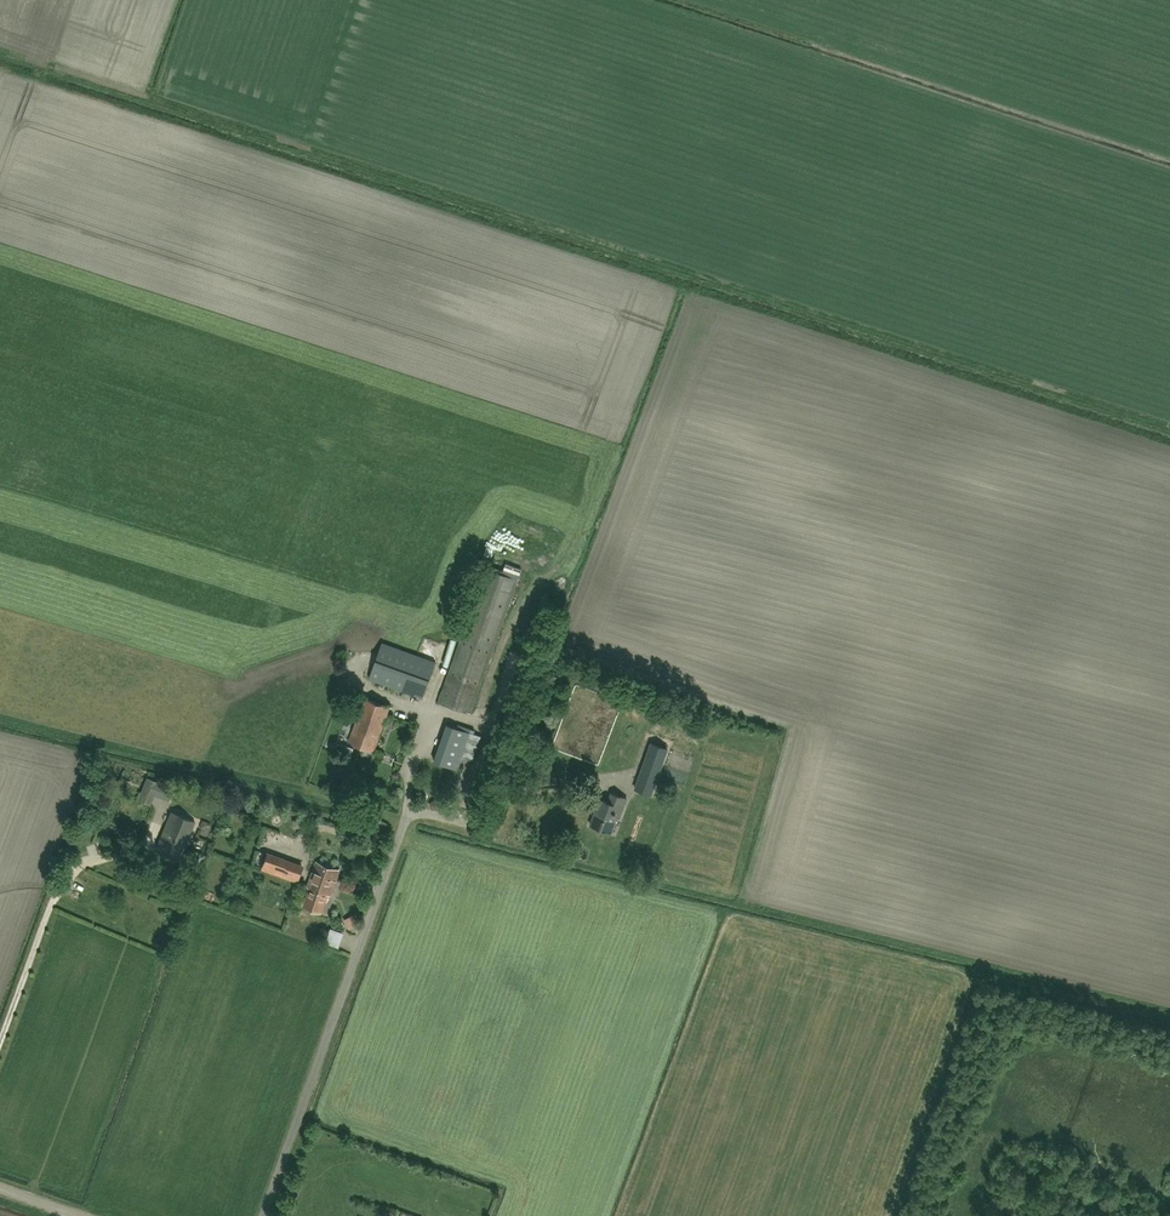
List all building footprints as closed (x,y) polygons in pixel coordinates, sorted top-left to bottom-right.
[(472,712),(519,579),(486,567),(438,701),(472,712)] [(424,697),(437,661),(384,642),(371,677),(424,697)] [(375,749),(391,706),(366,696),(349,740),(375,749)] [(464,757),(476,761),(484,735),(449,724),(437,762),(460,768),(464,757)] [(652,793),(668,747),(652,742),(636,787),(652,793)] [(160,782),(147,777),(137,799),(151,804),(160,782)] [(621,814),(627,797),(612,791),(609,800),(601,797),(591,823),(612,831),(612,830),(610,829),(616,813),(621,814)] [(181,856),(196,821),(172,811),(157,846),(181,856)] [(330,847),(333,834),(321,832),(319,844),(330,847)] [(343,845),(345,836),(334,834),(332,842),(343,845)] [(269,872),(275,856),(266,853),(260,869),(269,872)] [(311,887),(305,906),(323,911),(329,893),(332,894),(340,869),(316,862),(308,886),(311,887)] [(341,947),(346,932),(333,927),(328,942),(341,947)]
